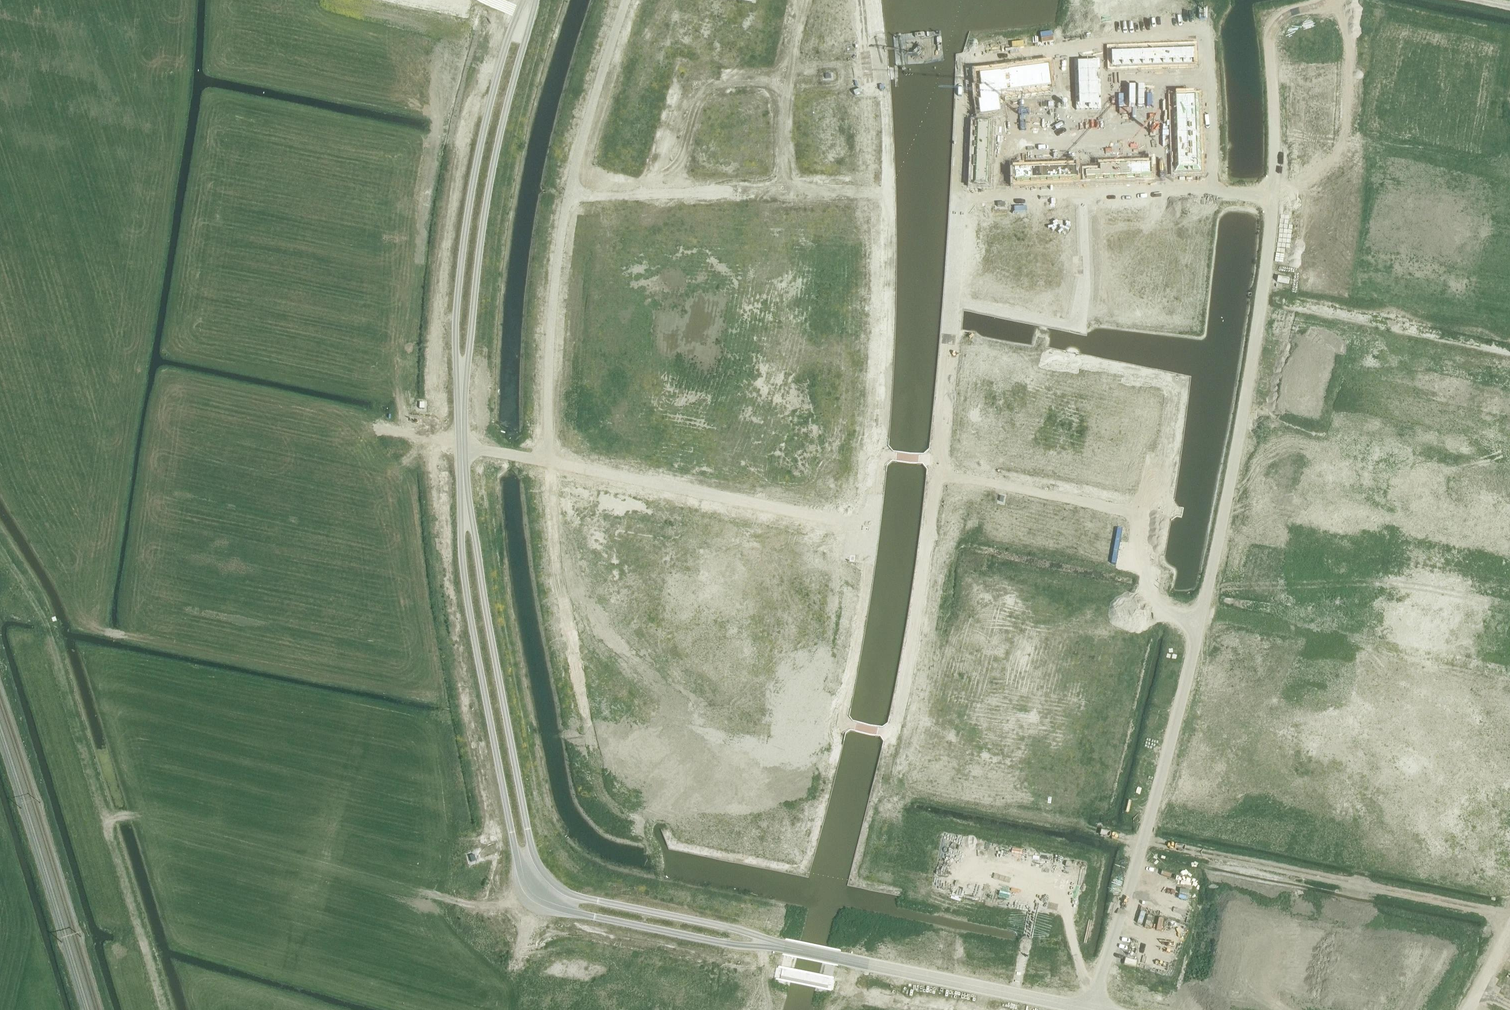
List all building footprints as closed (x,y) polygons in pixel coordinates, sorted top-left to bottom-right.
[(1172,47),(1162,48),(1162,65),(1172,65),(1172,47)] [(1182,47),(1172,47),(1172,65),(1183,64),(1182,47)] [(1193,47),(1182,47),(1183,64),(1193,64),(1193,47)] [(1141,48),(1131,49),(1131,66),(1142,66),(1141,48)] [(1151,48),(1141,48),(1142,66),(1152,65),(1151,48)] [(1162,48),(1151,48),(1152,65),(1162,65),(1162,48)] [(1121,49),(1110,49),(1110,67),(1121,66),(1121,49)] [(1131,49),(1121,49),(1121,66),(1131,66),(1131,49)] [(1098,58),(1085,59),(1086,72),(1099,71),(1098,58)] [(1085,59),(1072,59),(1073,72),(1086,72),(1085,59)] [(978,101),(976,101),(978,116),(1000,114),(998,101),(1001,100),(1000,94),(1039,89),(1050,88),(1047,66),(977,75),(979,88),(977,88),(978,101)] [(1099,71),(1086,72),(1086,84),(1099,84),(1099,71)] [(1086,72),(1073,72),(1073,85),(1086,84),(1086,72)] [(1327,85),(1329,77),(1314,75),(1313,83),(1327,85)] [(1086,84),(1073,85),(1073,97),(1086,97),(1086,84)] [(1099,84),(1086,84),(1086,97),(1099,96),(1099,84)] [(1185,84),(1173,84),(1174,97),(1185,97),(1185,84)] [(1196,84),(1185,84),(1185,97),(1196,96),(1196,84)] [(1099,96),(1086,97),(1087,109),(1100,109),(1099,96)] [(1196,96),(1185,97),(1186,110),(1198,109),(1198,96),(1196,96)] [(1086,97),(1073,97),(1074,110),(1087,109),(1086,97)] [(1174,97),(1172,97),(1172,110),(1186,110),(1185,97),(1174,97)] [(1198,109),(1186,110),(1186,122),(1199,122),(1198,109)] [(1186,110),(1172,110),(1173,123),(1186,122),(1186,110)] [(1047,118),(1037,118),(1037,131),(1048,130),(1047,118)] [(974,122),(974,133),(991,133),(991,123),(974,122)] [(1186,122),(1173,123),(1173,135),(1186,135),(1186,122)] [(1199,122),(1186,122),(1186,135),(1199,134),(1199,122)] [(974,133),(973,143),(991,144),(991,133),(974,133)] [(1199,134),(1186,135),(1187,147),(1200,147),(1199,134)] [(1186,135),(1173,135),(1174,147),(1187,147),(1186,135)] [(1097,141),(1085,141),(1085,152),(1097,152),(1097,141)] [(973,143),(973,153),(990,154),(991,144),(973,143)] [(1187,147),(1174,147),(1174,160),(1187,159),(1187,147)] [(1200,147),(1187,147),(1187,159),(1200,159),(1200,147)] [(973,153),(973,163),(990,164),(990,154),(973,153)] [(1187,159),(1174,160),(1175,173),(1188,172),(1187,159)] [(1200,159),(1187,159),(1188,172),(1200,172),(1200,159)] [(1151,162),(1140,163),(1140,180),(1151,179),(1151,162)] [(973,163),(972,173),(989,174),(990,164),(973,163)] [(1119,163),(1109,164),(1110,181),(1120,181),(1119,163)] [(1130,163),(1119,163),(1120,181),(1130,180),(1130,163)] [(1140,163),(1130,163),(1130,180),(1140,180),(1140,163)] [(1109,164),(1099,164),(1099,170),(1100,181),(1110,181),(1109,164)] [(1065,165),(1054,166),(1055,183),(1065,183),(1065,165)] [(1076,165),(1065,165),(1065,183),(1076,182),(1076,165)] [(1034,166),(1024,167),(1024,184),(1035,184),(1034,166)] [(1044,166),(1034,166),(1035,184),(1045,183),(1044,166)] [(1054,166),(1044,166),(1045,183),(1055,183),(1054,166)] [(1024,167),(1013,167),(1014,184),(1024,184),(1024,167)] [(1099,170),(1082,171),(1083,182),(1100,181),(1099,170)] [(972,173),(972,184),(989,185),(989,174),(972,173)] [(1173,206),(1160,206),(1161,228),(1174,228),(1173,206)] [(1136,207),(1125,208),(1126,230),(1137,229),(1136,207)] [(1101,208),(1089,209),(1090,231),(1102,230),(1101,208)] [(1113,208),(1101,208),(1102,230),(1114,230),(1113,208)] [(1125,208),(1113,208),(1114,230),(1126,230),(1125,208)] [(1077,209),(1065,210),(1066,232),(1078,231),(1077,209)] [(1041,210),(1030,211),(1031,233),(1042,232),(1041,210)] [(1053,210),(1041,210),(1042,232),(1054,232),(1053,210)] [(1065,210),(1053,210),(1054,232),(1066,232),(1065,210)] [(1030,211),(1017,211),(1018,233),(1031,233),(1030,211)] [(974,217),(973,229),(994,232),(995,220),(974,217)] [(973,229),(972,240),(992,243),(994,232),(973,229)] [(972,240),(971,252),(990,255),(992,243),(972,240)] [(971,252),(970,264),(992,267),(992,266),(989,266),(990,255),(971,252)] [(1188,274),(1187,287),(1209,289),(1210,276),(1188,274)] [(969,287),(968,299),(987,302),(989,290),(969,287)] [(1035,289),(1031,311),(1042,313),(1046,292),(1035,289)] [(1058,294),(1054,316),(1066,318),(1071,297),(1058,294)] [(1091,300),(1088,320),(1101,322),(1104,302),(1101,302),(1093,301),(1091,300)] [(1104,302),(1101,322),(1113,323),(1115,303),(1114,303),(1106,302),(1104,302)] [(1149,307),(1147,327),(1159,328),(1161,308),(1160,308),(1152,307),(1149,307)] [(972,336),(968,354),(970,354),(969,360),(973,361),(974,355),(981,356),(984,339),(972,336)] [(984,339),(981,356),(988,358),(987,364),(991,365),(992,359),(996,341),(984,339)] [(992,359),(991,365),(995,365),(996,359),(1004,361),(1008,343),(996,341),(992,359)] [(1008,343),(1004,361),(1005,361),(1004,367),(1008,368),(1009,362),(1015,363),(1019,346),(1008,343)] [(1019,346),(1015,363),(1017,364),(1015,369),(1019,370),(1020,364),(1026,366),(1030,348),(1019,346)] [(1030,348),(1026,366),(1031,367),(1030,372),(1032,373),(1034,367),(1039,368),(1043,350),(1030,348)] [(967,365),(965,377),(984,380),(986,368),(967,365)] [(1077,373),(1075,387),(1087,389),(1092,368),(1079,365),(1077,373)] [(1054,368),(1051,382),(1075,387),(1077,373),(1054,368)] [(1092,368),(1087,389),(1098,392),(1103,370),(1092,368)] [(1103,370),(1098,392),(1110,394),(1114,372),(1103,370)] [(1114,372),(1110,394),(1122,396),(1126,375),(1114,372)] [(965,377),(962,389),(983,392),(984,380),(965,377)] [(1144,384),(1143,397),(1164,400),(1166,387),(1144,384)] [(962,389),(960,400),(981,403),(983,392),(962,389)] [(1143,397),(1141,409),(1163,412),(1164,400),(1143,397)] [(960,400),(958,411),(979,414),(981,403),(960,400)] [(1141,409),(1140,420),(1161,423),(1163,412),(1141,409)] [(958,411),(956,423),(978,426),(979,414),(958,411)] [(1140,420),(1138,432),(1160,435),(1161,423),(1140,420)] [(956,423),(955,435),(976,437),(978,426),(956,423)] [(1138,432),(1136,443),(1158,446),(1160,435),(1138,432)] [(955,435),(954,446),(974,449),(976,437),(955,435)] [(1136,443),(1135,456),(1157,459),(1158,446),(1136,443)] [(954,446),(953,459),(973,462),(974,449),(954,446)] [(1013,453),(1010,467),(1033,471),(1036,458),(1013,453)] [(1033,471),(1032,475),(1045,477),(1049,456),(1037,453),(1036,458),(1033,471)] [(1049,456),(1045,477),(1057,479),(1061,458),(1049,456)] [(1061,458),(1057,479),(1068,482),(1072,460),(1061,458)] [(1072,460),(1068,482),(1080,484),(1084,463),(1072,460)] [(1084,463),(1080,484),(1091,486),(1096,465),(1084,463)] [(1096,465),(1091,486),(1103,489),(1107,467),(1096,465)] [(1107,467),(1103,489),(1114,491),(1118,469),(1107,467)] [(1118,469),(1114,491),(1126,493),(1130,472),(1118,469)]
